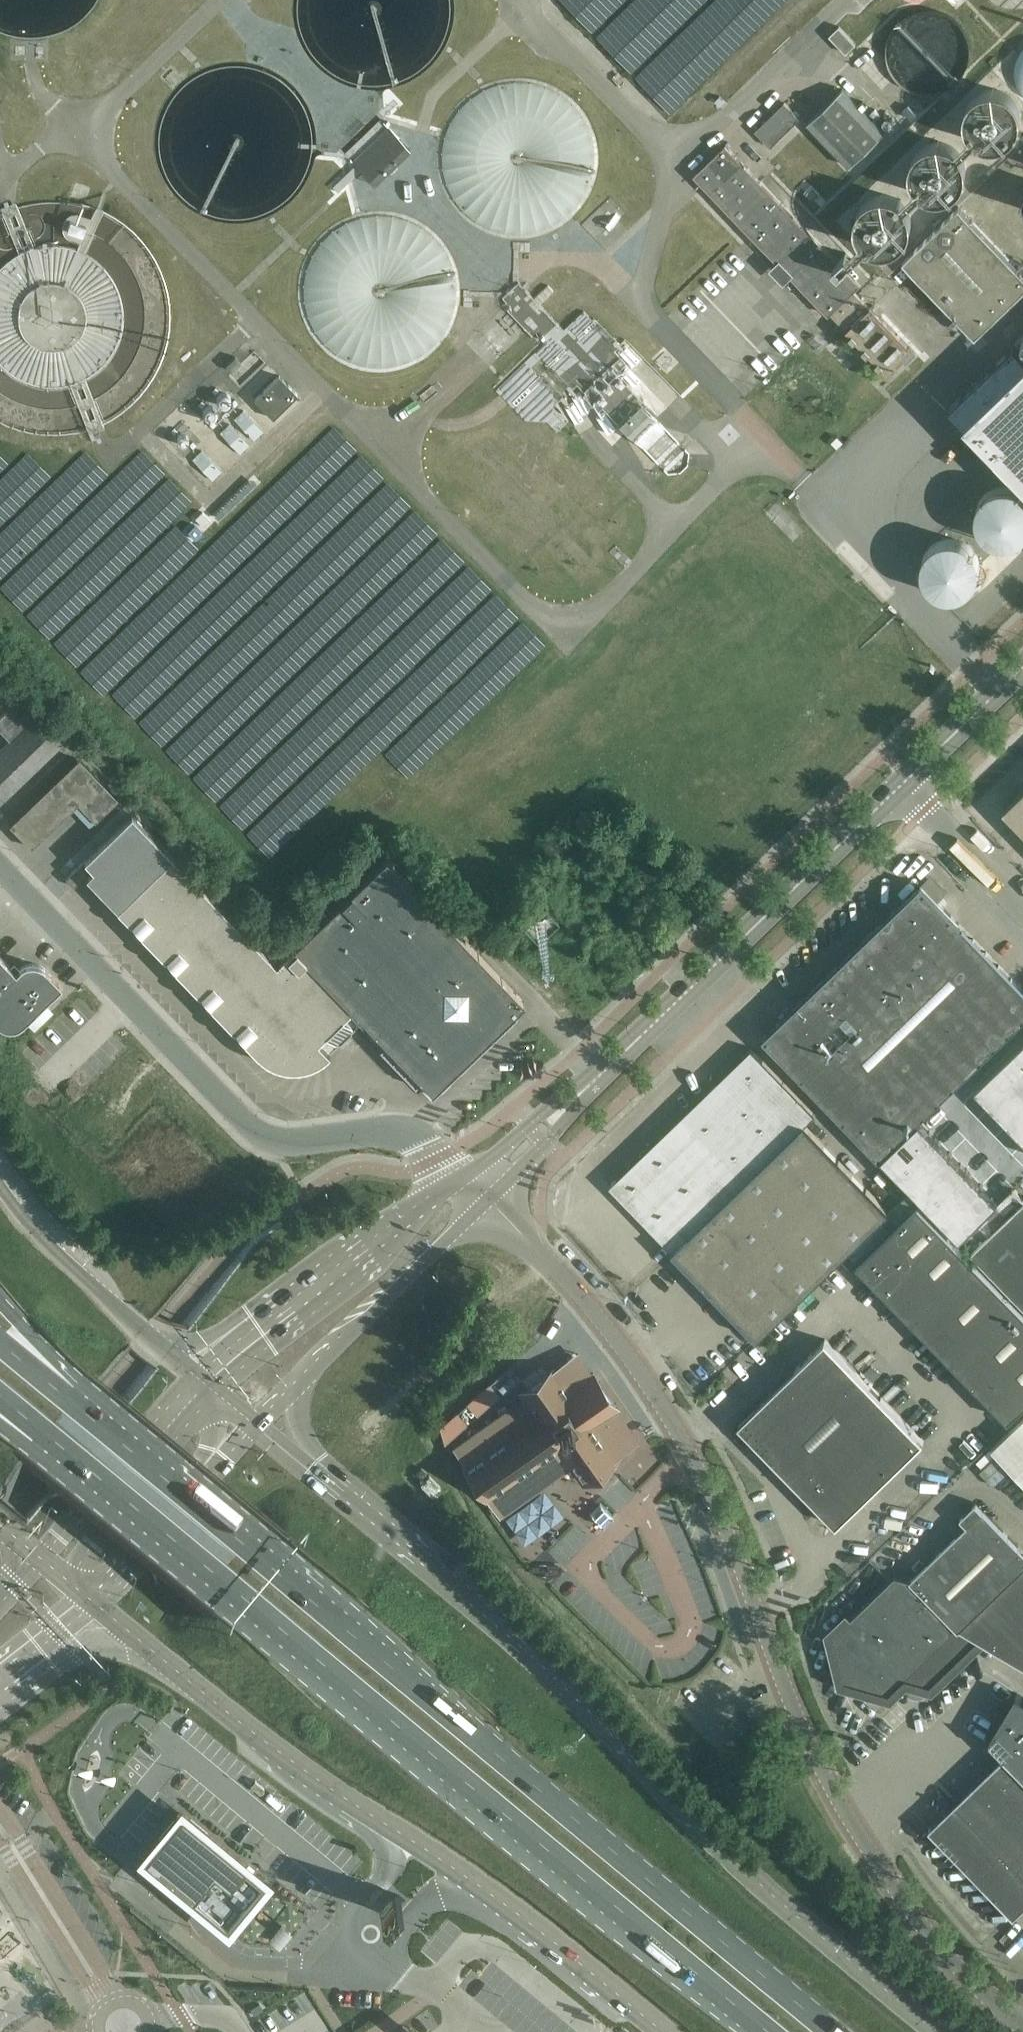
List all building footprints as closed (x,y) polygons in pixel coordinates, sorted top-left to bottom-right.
[(920,93),(923,93),(927,93),(929,93),(931,93),(935,93),(939,92),(943,91),(945,90),(947,89),(950,87),(952,86),(955,84),(958,81),(959,79),(962,76),(964,73),(965,71),(966,69),(968,65),(969,61),(969,59),(970,57),(970,53),(970,49),(970,47),(970,45),(969,41),(968,39),(967,35),(965,31),(963,28),(962,26),(959,23),(955,19),(953,17),(950,15),(946,13),(942,12),(940,11),(939,10),(934,10),(930,9),(928,9),(924,9),(920,10),(918,10),(914,11),(910,13),(907,15),(905,16),(902,18),(899,21),(897,22),(896,24),(893,27),(892,29),(890,33),(888,36),(888,38),(887,42),(886,44),(886,48),(886,50),(886,54),(886,59),(887,61),(888,65),(889,68),(891,72),(892,74),(895,77),(896,79),(899,82),(902,84),(905,87),(909,89),(911,90),(913,91),(916,92),(920,93)] [(856,43),(840,25),(829,35),(846,53),(856,43)] [(454,204),(458,209),(460,211),(464,215),(468,219),(473,222),(478,225),(480,227),(485,230),(490,232),(496,234),(499,235),(504,236),(510,237),(513,237),(519,237),(524,237),(530,237),(536,236),(541,235),(547,233),(549,232),(555,230),(560,227),(565,224),(569,221),(572,219),(576,215),(580,211),(584,206),(587,202),(589,199),(592,194),(594,189),(596,184),(597,181),(598,178),(599,173),(600,167),(601,161),(601,159),(601,153),(601,147),(600,141),(599,139),(598,133),(596,128),(595,125),(592,120),(590,115),(588,112),(585,107),(581,103),(579,101),(575,97),(573,95),(569,91),(566,90),(562,86),(557,84),(554,82),(549,80),(543,78),(538,77),(532,76),(529,75),(527,75),(521,75),(515,75),(512,75),(507,76),(501,77),(495,79),(493,80),(490,81),(485,83),(480,85),(475,88),(473,90),(468,94),(464,97),(462,99),(458,104),(456,106),(453,110),(451,113),(448,118),(446,123),(444,128),(443,131),(442,134),(440,139),(440,142),(439,148),(439,153),(439,159),(439,165),(439,168),(440,170),(441,176),(442,179),(444,184),(446,189),(448,195),(450,197),(453,202),(454,204)] [(1016,99),(1014,96),(1011,94),(1010,93),(1007,91),(1006,90),(1004,90),(1001,89),(998,88),(995,88),(993,88),(991,88),(988,88),(985,89),(982,90),(980,91),(978,93),(976,94),(974,96),(972,99),(970,101),(969,103),(968,106),(967,108),(967,109),(967,112),(967,116),(967,119),(967,121),(968,124),(969,125),(970,128),(972,131),(974,134),(977,136),(979,138),(982,139),(985,141),(988,142),(992,142),(995,142),(998,142),(1002,141),(1005,140),(1006,139),(1009,137),(1012,135),(1014,133),(1015,132),(1017,129),(1019,126),(1019,124),(1020,123),(1020,121),(1021,120),(1021,116),(1021,115),(1021,111),(1020,110),(1020,108),(1019,105),(1018,103),(1018,102),(1017,100),(1016,99)] [(885,132),(843,89),(807,123),(850,166),(885,132)] [(770,146),(800,118),(784,102),(755,131),(770,146)] [(918,114),(909,104),(903,110),(912,119),(918,114)] [(360,171),(373,185),(409,150),(388,128),(352,163),(355,166),(331,188),(336,194),(360,171)] [(920,186),(922,189),(925,191),(926,191),(929,193),(933,194),(934,194),(938,195),(941,195),(944,194),(946,194),(949,193),(951,192),(954,191),(955,190),(958,188),(960,185),(961,184),(963,182),(965,179),(966,177),(967,174),(967,171),(967,169),(967,166),(967,164),(967,161),(966,157),(965,154),(963,151),(961,149),(959,146),(956,144),(953,142),(950,141),(947,140),(944,139),(940,139),(937,139),(934,139),(931,140),(928,142),(925,143),(922,145),(920,147),(917,150),(915,153),(914,156),(913,157),(913,159),(912,160),(912,162),(912,165),(912,169),(912,170),(912,172),(912,173),(913,175),(914,178),(916,181),(918,184),(920,186)] [(909,349),(856,292),(861,287),(727,143),(696,172),(831,315),(833,313),(886,370),(909,349)] [(906,205),(905,203),(903,201),(901,200),(898,198),(897,197),(895,197),(892,195),(889,195),(887,194),(884,194),(879,195),(876,196),(873,197),(871,198),(870,199),(867,201),(864,204),(862,207),(860,210),(859,211),(858,214),(858,216),(857,219),(857,221),(857,223),(857,226),(858,228),(858,231),(859,232),(860,234),(861,237),(863,239),(866,242),(868,244),(869,245),(872,247),(874,247),(877,248),(880,249),(883,249),(887,249),(890,249),(893,248),(896,247),(899,245),(902,243),(904,241),(907,239),(908,236),(909,234),(910,231),(911,228),(912,225),(912,221),(912,218),(911,215),(910,212),(910,210),(909,209),(908,207),(907,206),(906,205)] [(54,201),(48,201),(41,202),(37,202),(27,204),(21,206),(14,208),(8,210),(2,213),(0,214),(0,418),(1,419),(8,422),(14,424),(20,426),(27,428),(34,429),(40,430),(47,431),(51,431),(57,431),(64,430),(71,429),(78,428),(84,426),(87,425),(94,423),(100,421),(106,417),(112,414),(118,410),(126,404),(131,400),(136,395),(140,390),(143,387),(147,382),(150,376),(154,370),(157,364),(159,358),(162,351),(164,345),(164,342),(166,335),(167,328),(167,321),(167,318),(167,314),(167,308),(166,301),(165,294),(164,288),(162,281),(160,275),(158,271),(156,265),(152,259),(149,253),(147,251),(143,245),(138,240),(134,235),(129,230),(124,226),(118,222),(113,218),(107,215),(100,212),(94,209),(88,207),(85,206),(78,204),(71,203),(68,202),(61,201),(54,201)] [(904,260),(976,336),(1022,290),(1022,272),(960,206),(904,260)] [(314,342),(317,347),(319,349),(323,353),(327,357),(332,361),(334,363),(339,366),(344,368),(350,371),(358,374),(363,375),(366,376),(372,376),(378,377),(384,377),(389,376),(392,376),(398,375),(404,374),(409,372),(414,370),(417,369),(422,366),(425,365),(430,361),(434,358),(438,354),(443,350),(446,345),(448,343),(451,338),(454,333),(456,331),(458,326),(460,320),(462,315),(462,312),(463,306),(464,300),(464,297),(464,292),(464,289),(464,283),(463,277),(461,272),(460,266),(459,263),(456,258),(454,253),(452,250),(451,248),(447,243),(445,241),(442,237),(440,235),(435,231),(431,227),(428,225),(423,222),(418,219),(413,217),(410,216),(405,214),(402,213),(396,212),(393,211),(388,211),(382,211),(379,211),(373,211),(367,212),(364,212),(359,214),(353,215),(348,218),(345,219),(340,221),(338,223),(333,226),(328,230),(324,234),(322,236),(320,238),(316,242),(314,244),(311,249),(308,254),(305,260),(304,262),(302,268),(301,270),(300,276),(299,279),(298,285),(298,290),(298,296),(298,299),(299,305),(299,308),(300,314),(301,316),(303,322),(304,325),(306,330),(309,335),(312,340),(314,342)] [(548,285),(534,298),(539,304),(554,291),(548,285)] [(512,352),(502,339),(488,351),(498,363),(512,352)] [(1015,346),(952,407),(1022,481),(1022,354),(1015,346)] [(225,366),(232,372),(241,363),(235,357),(225,366)] [(279,375),(254,399),(273,418),(298,394),(279,375)] [(597,396),(628,413),(638,396),(607,378),(597,396)] [(628,433),(637,443),(643,448),(658,464),(659,463),(659,464),(679,445),(679,444),(679,443),(664,428),(658,421),(656,419),(652,415),(648,411),(644,407),(641,403),(640,402),(640,403),(639,403),(637,405),(618,423),(627,432),(628,433)] [(590,406),(567,417),(576,435),(599,425),(590,406)] [(991,543),(997,549),(1004,553),(1012,554),(1020,552),(1022,551),(1022,506),(1015,504),(1007,504),(999,507),(992,512),(988,519),(986,528),(987,536),(991,543)] [(927,586),(931,594),(937,601),(946,605),(955,606),(964,604),(972,599),(977,592),(981,583),(981,574),(978,565),(972,558),(964,553),(956,551),(947,552),(939,555),(932,561),(928,568),(926,577),(927,586)] [(36,715),(20,698),(0,717),(0,724),(13,737),(0,750),(0,791),(5,797),(63,741),(37,714),(36,715)] [(96,818),(118,798),(80,758),(11,824),(33,846),(80,801),(96,818)] [(1022,828),(1022,790),(1004,809),(1022,828)] [(366,1018),(296,947),(279,964),(172,854),(132,814),(83,861),(84,861),(92,869),(85,875),(116,908),(258,1054),(263,1058),(267,1061),(269,1062),(275,1065),(279,1067),(283,1068),(285,1068),(290,1069),(292,1069),(297,1069),(299,1069),(301,1068),(305,1068),(308,1067),(312,1066),(316,1064),(320,1062),(322,1061),(325,1058),(329,1055),(332,1052),(331,1052),(366,1018)] [(296,947),(366,1018),(435,1090),(527,1000),(388,858),(296,947)] [(73,886),(85,875),(92,869),(84,861),(66,878),(73,886)] [(880,1158),(904,1134),(1022,1019),(1022,989),(921,884),(763,1037),(880,1158)] [(23,1023),(62,986),(44,968),(42,966),(41,966),(39,965),(37,964),(36,964),(33,963),(30,963),(27,964),(25,965),(22,966),(20,968),(19,968),(15,972),(0,956),(0,1026),(1,1026),(2,1027),(5,1028),(7,1028),(10,1029),(13,1028),(14,1028),(17,1027),(19,1026),(22,1024),(23,1023)] [(1012,1052),(1022,1062),(1022,1041),(1012,1052)] [(848,1250),(885,1215),(888,1212),(805,1125),(816,1115),(752,1049),(610,1186),(758,1338),(848,1250)] [(1022,1076),(1022,1062),(1012,1052),(973,1089),(991,1107),(1022,1076)] [(991,1107),(1008,1125),(1022,1111),(1022,1076),(991,1107)] [(1008,1125),(1022,1141),(1022,1111),(1008,1125)] [(897,1175),(936,1137),(921,1121),(881,1159),(897,1175)] [(952,1153),(936,1137),(897,1175),(913,1191),(952,1153)] [(928,1208),(968,1170),(952,1153),(913,1191),(928,1208)] [(984,1186),(968,1170),(928,1208),(944,1224),(984,1186)] [(999,1202),(984,1186),(944,1224),(960,1240),(999,1202)] [(1013,1191),(960,1242),(1022,1307),(1022,1201),(1013,1191)] [(848,1250),(860,1262),(1011,1420),(1022,1409),(1022,1313),(918,1205),(896,1227),(885,1215),(848,1250)] [(837,1526),(924,1441),(826,1339),(747,1415),(750,1419),(747,1422),(758,1433),(752,1439),(837,1526)] [(523,1397),(453,1446),(464,1462),(463,1463),(487,1497),(526,1470),(532,1479),(543,1471),(548,1479),(570,1463),(582,1480),(615,1456),(615,1455),(637,1439),(615,1407),(616,1406),(592,1373),(568,1389),(553,1367),(519,1391),(523,1397)] [(992,1449),(1022,1482),(1022,1419),(992,1449)] [(420,1484),(432,1496),(441,1487),(429,1475),(420,1484)] [(977,1639),(1022,1594),(1022,1552),(975,1502),(960,1518),(967,1525),(911,1579),(896,1575),(833,1636),(844,1681),(889,1694),(907,1677),(930,1684),(977,1639)] [(977,1639),(1022,1666),(1022,1594),(977,1639)] [(66,1692),(95,1680),(91,1671),(63,1683),(66,1692)] [(1016,1693),(989,1740),(1005,1756),(929,1829),(1014,1916),(1022,1908),(1022,1697),(1016,1693)] [(161,1871),(158,1875),(222,1927),(225,1924),(228,1926),(259,1888),(260,1888),(265,1882),(259,1877),(258,1877),(182,1814),(150,1852),(144,1858),(149,1862),(147,1865),(154,1872),(157,1868),(161,1871)]
